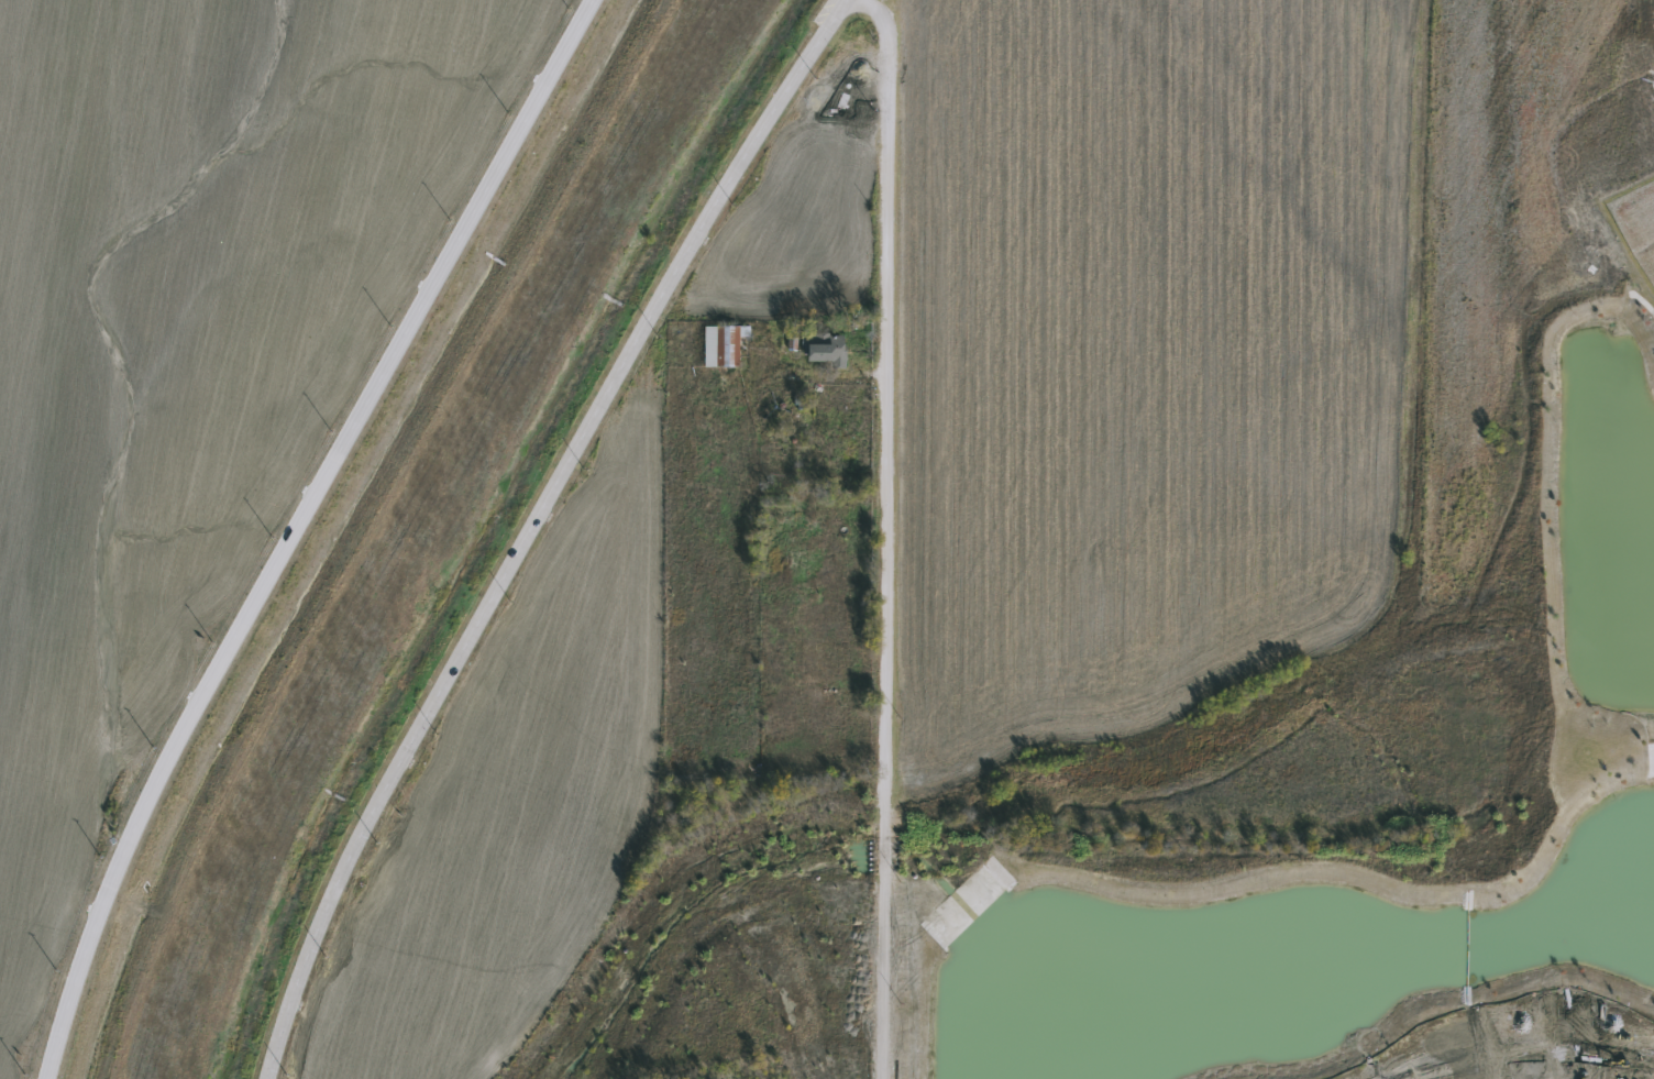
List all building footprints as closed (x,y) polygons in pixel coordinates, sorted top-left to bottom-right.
[(701,366),(701,326),(747,326),(747,337),(735,337),(735,366),(701,366)] [(837,333),(837,361),(795,361),(795,333),(837,333)]
